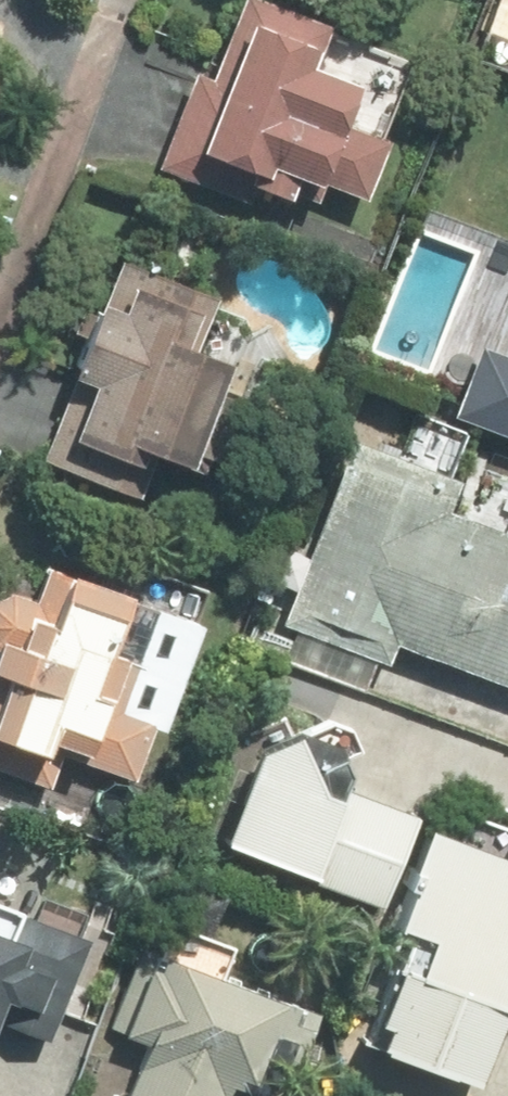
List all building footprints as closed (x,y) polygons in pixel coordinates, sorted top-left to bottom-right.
[(336,103),(293,87),(314,31),(237,3),(210,76),(184,67),(147,170),(172,179),(249,207),(258,183),(301,199),(336,103)] [(143,471),(184,366),(152,354),(177,289),(114,265),(38,463),(101,487),(111,459),(143,471)] [(488,301),(442,424),(507,449),(507,308),(488,301)] [(507,689),(507,482),(503,480),(482,536),(432,517),(439,497),(388,478),(315,674),(376,696),(394,647),(507,689)] [(154,742),(202,592),(184,586),(16,532),(0,581),(0,773),(40,786),(47,764),(126,789),(143,738),(154,742)] [(507,958),(507,877),(395,840),(399,820),(304,796),(279,745),(242,763),(234,787),(212,854),(369,917),(375,919),(384,922),(350,1052),(465,1090),(507,958)] [(12,1027),(28,984),(62,996),(80,947),(0,919),(0,1023),(12,1027)] [(301,1022),(209,986),(222,954),(141,923),(98,1033),(147,1051),(130,1095),(220,1095),(226,1082),(263,1095),(273,1095),(301,1022)]
